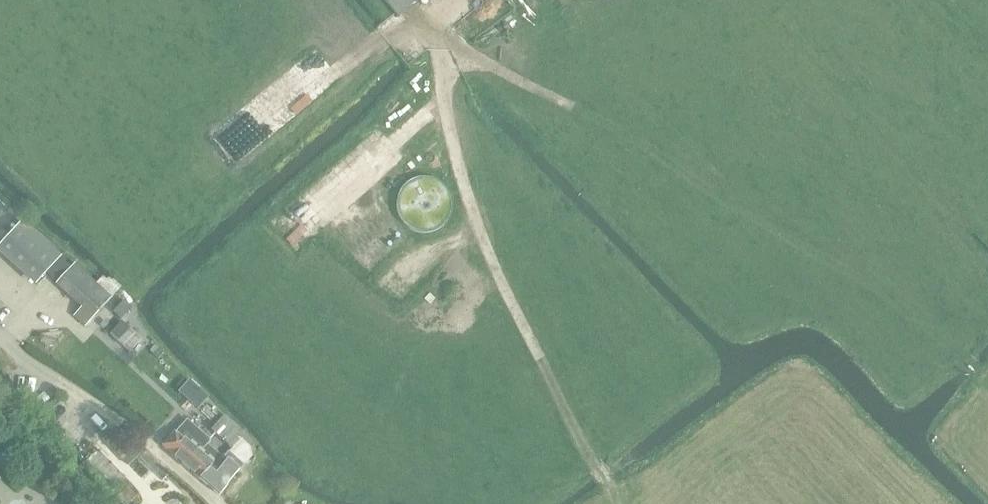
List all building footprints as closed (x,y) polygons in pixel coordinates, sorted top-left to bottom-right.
[(398,17),(419,0),(385,0),(398,17)] [(58,259),(20,224),(0,246),(0,250),(36,283),(58,259)] [(74,317),(86,328),(113,298),(75,265),(57,285),(82,308),(74,317)] [(124,301),(114,313),(124,321),(129,316),(128,314),(133,309),(124,301)] [(180,392),(200,409),(210,398),(190,381),(180,392)] [(225,442),(238,428),(225,416),(212,430),(225,442)] [(233,449),(232,448),(223,459),(208,446),(212,442),(187,420),(163,447),(200,480),(209,470),(216,476),(221,470),(217,467),(233,449)] [(254,442),(245,435),(246,435),(238,428),(225,442),(232,448),(233,449),(217,467),(221,470),(216,476),(209,470),(200,480),(220,497),(229,486),(228,485),(253,457),(251,446),(254,442)] [(127,477),(100,450),(89,460),(116,488),(127,477)]
